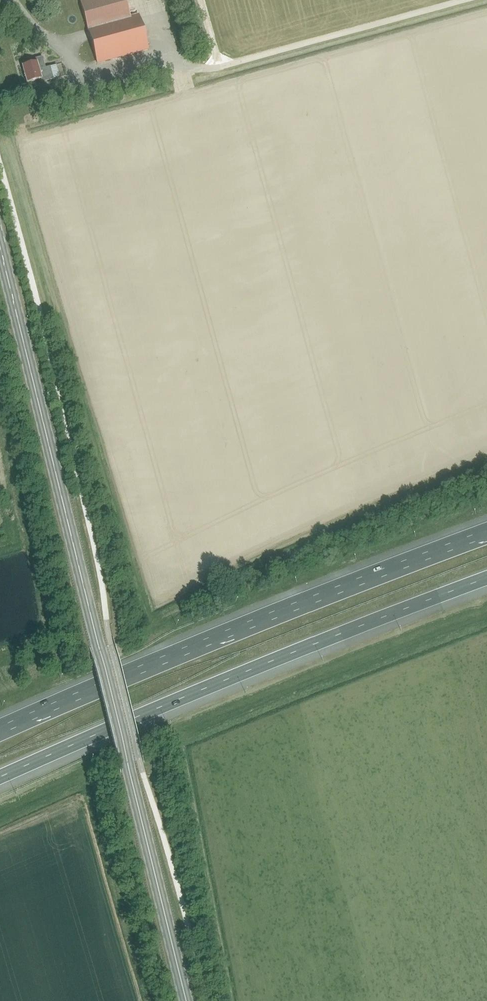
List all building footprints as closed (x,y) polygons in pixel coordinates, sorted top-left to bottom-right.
[(97,63),(148,50),(139,15),(130,17),(126,0),(89,0),(82,2),(80,2),(88,32),(97,63)] [(32,63),(22,66),(27,83),(40,79),(41,82),(53,79),(53,78),(60,77),(56,64),(45,67),(42,56),(31,60),(32,63)]
